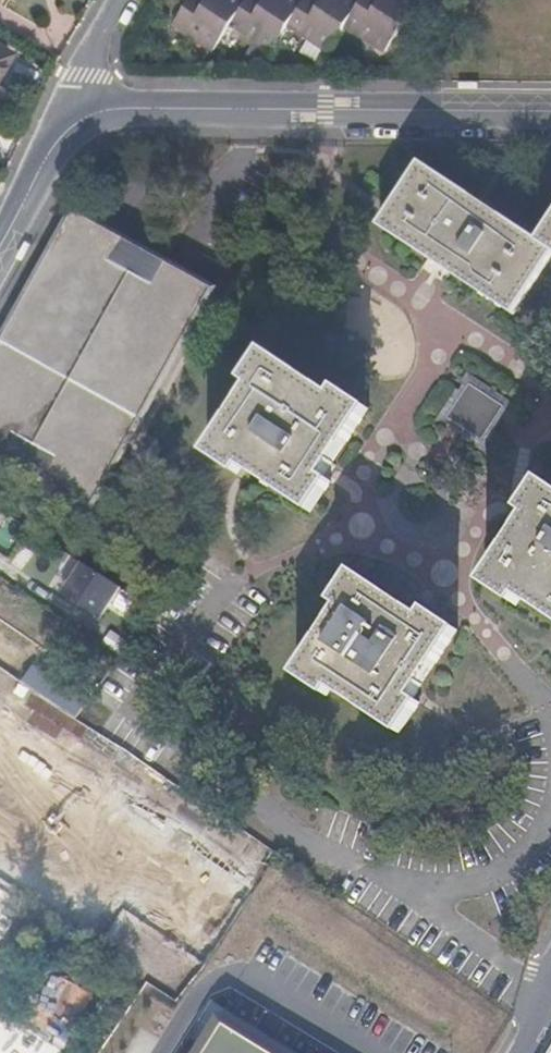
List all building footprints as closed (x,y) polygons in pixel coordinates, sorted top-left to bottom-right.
[(23,13),(30,0),(0,0),(23,13)] [(229,19),(242,0),(183,0),(169,19),(210,47),(229,19)] [(287,21),(302,0),(242,0),(229,19),(269,47),(287,21)] [(347,21),(362,0),(302,0),(287,21),(328,49),(347,21)] [(347,21),(387,48),(421,0),(362,0),(347,21)] [(13,57),(0,49),(0,78),(13,57)] [(541,245),(419,164),(380,225),(514,314),(550,258),(550,229),(541,245)] [(0,343),(0,456),(90,507),(209,289),(185,276),(160,262),(112,235),(72,213),(0,343)] [(263,353),(244,383),(252,388),(209,456),(239,476),(243,469),(311,513),(330,482),(324,478),(367,410),(336,389),(330,398),(263,353)] [(481,442),(504,408),(466,384),(443,418),(481,442)] [(522,514),(530,520),(487,588),(515,608),(521,599),(550,619),(550,492),(541,485),(522,514)] [(119,588),(83,565),(62,594),(101,619),(119,588)] [(352,579),(333,609),(340,613),(296,683),(326,702),(331,695),(392,734),(413,704),(405,698),(448,630),(419,611),(414,618),(352,579)] [(14,632),(0,622),(0,652),(2,654),(14,632)] [(35,693),(37,694),(51,704),(59,692),(43,681),(35,693)] [(59,692),(51,704),(69,715),(79,722),(87,711),(59,692)] [(89,863),(102,871),(106,865),(93,856),(89,863)] [(28,902),(0,885),(0,948),(28,902)] [(0,1019),(0,1052),(52,1052),(0,1019)] [(224,1024),(205,1052),(271,1052),(224,1024)]
